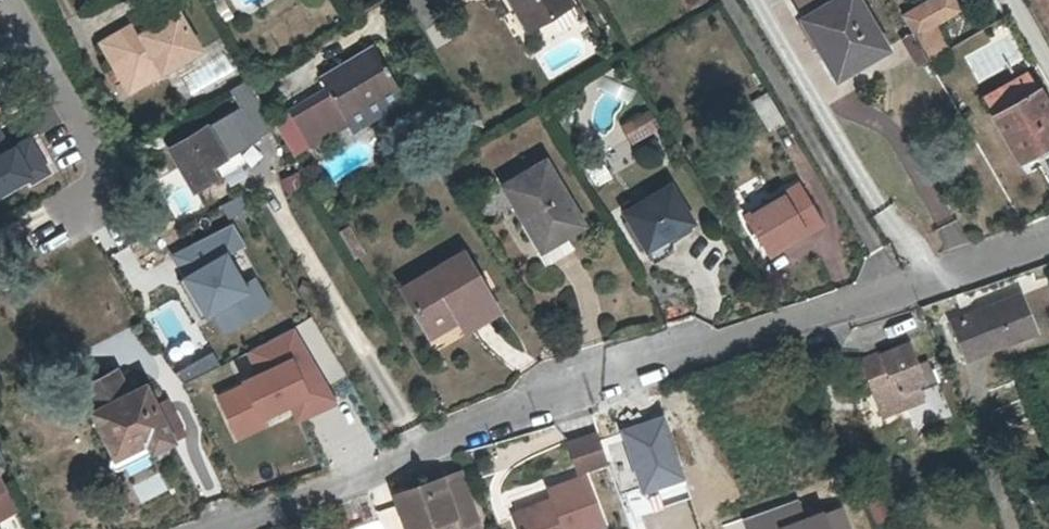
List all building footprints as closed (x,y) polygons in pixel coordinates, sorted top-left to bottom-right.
[(527,29),(570,4),(568,0),(510,0),(527,29)] [(806,18),(830,4),(837,0),(795,0),(806,18)] [(830,4),(865,62),(887,49),(858,0),(837,0),(830,4)] [(953,0),(936,0),(925,7),(905,19),(915,34),(930,61),(931,62),(951,50),(936,26),(960,11),(953,0)] [(1048,16),(1048,0),(1039,0),(1048,16)] [(865,62),(830,4),(806,18),(804,20),(838,78),(852,70),(865,62)] [(133,21),(99,40),(128,89),(198,47),(176,9),(139,31),(133,21)] [(930,61),(915,34),(906,40),(922,66),(930,61)] [(321,78),(325,87),(287,109),(308,147),(348,125),(342,114),(393,84),(372,48),(321,78)] [(995,116),(1021,161),(1048,144),(1048,105),(1040,90),(1031,73),(1000,91),(1006,101),(1001,103),(1005,110),(995,116)] [(239,110),(170,148),(191,186),(213,174),(207,163),(275,126),(248,80),(228,90),(239,110)] [(767,91),(751,99),(765,128),(781,120),(767,91)] [(986,99),(995,116),(1005,110),(1001,103),(1006,101),(1000,91),(986,99)] [(629,143),(656,131),(646,109),(619,122),(629,143)] [(0,127),(0,192),(47,167),(30,136),(13,145),(3,125),(0,127)] [(591,227),(548,156),(502,185),(526,218),(534,233),(544,254),(591,227)] [(279,175),(283,193),(304,188),(299,170),(279,175)] [(825,224),(801,184),(756,211),(781,251),(825,224)] [(694,222),(672,185),(625,212),(648,250),(694,222)] [(773,256),(781,251),(756,211),(749,215),(773,256)] [(245,243),(231,219),(174,253),(185,272),(179,275),(202,313),(212,307),(226,331),(274,302),(256,272),(248,277),(232,251),(245,243)] [(496,311),(461,254),(402,287),(428,329),(454,315),(463,329),(496,311)] [(1042,333),(1024,290),(976,306),(952,316),(972,361),(1042,333)] [(253,368),(211,391),(236,437),(291,408),(297,420),(337,399),(295,321),(243,348),(253,368)] [(911,342),(882,353),(885,361),(906,352),(919,385),(926,381),(911,342)] [(925,401),(919,385),(906,352),(885,361),(865,369),(884,416),(925,401)] [(865,369),(885,361),(882,353),(863,361),(865,369)] [(85,387),(95,407),(92,408),(115,454),(147,439),(152,449),(174,437),(146,382),(129,390),(119,370),(85,387)] [(665,416),(622,429),(643,495),(686,482),(665,416)] [(570,443),(580,471),(607,461),(597,433),(570,443)] [(396,494),(407,528),(487,528),(464,470),(396,494)] [(19,511),(0,472),(0,522),(19,511)] [(519,528),(598,528),(605,527),(588,476),(550,489),(554,499),(514,514),(519,528)] [(743,519),(747,528),(852,528),(844,505),(812,516),(805,497),(743,519)] [(20,515),(0,526),(0,528),(27,528),(20,515)]
